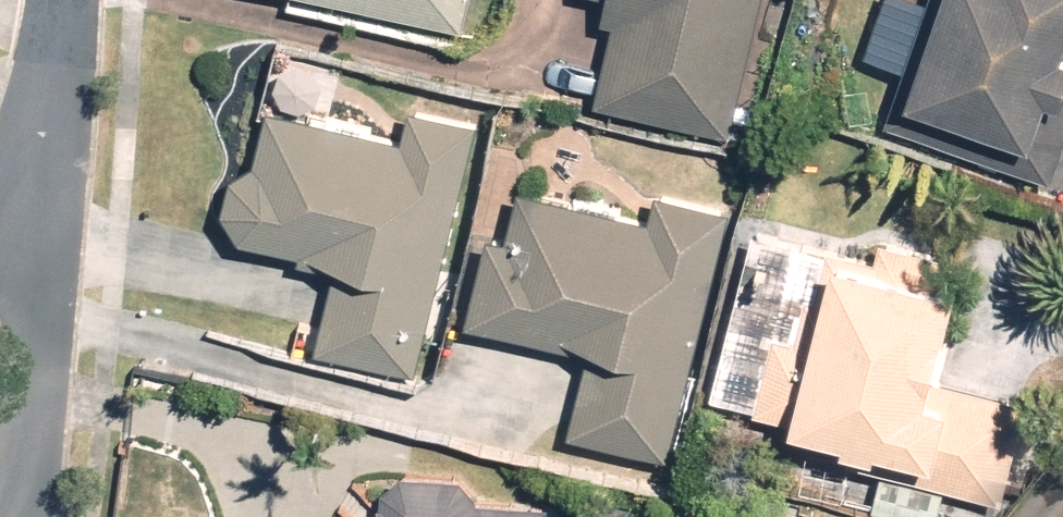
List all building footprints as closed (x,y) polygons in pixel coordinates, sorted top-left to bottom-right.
[(471,23),(476,0),(365,0),(471,23)] [(610,12),(624,15),(607,97),(744,125),(770,0),(612,0),(610,12)] [(893,116),(1062,174),(1062,125),(1056,124),(1062,102),(1062,0),(927,0),(893,116)] [(262,167),(249,164),(237,215),(250,218),(247,234),(340,256),(320,344),(427,368),(484,120),(418,105),(410,140),(275,110),(262,167)] [(731,201),(668,188),(661,220),(529,192),(520,234),(502,230),(483,319),(597,344),(580,424),(679,446),(731,201)] [(864,462),(1008,497),(1035,386),(954,367),(977,271),(760,219),(719,387),(873,424),(864,462)] [(393,515),(344,511),(343,516),(560,516),(561,497),(476,491),(478,469),(397,463),(393,515)] [(819,504),(815,516),(864,516),(819,504)]
